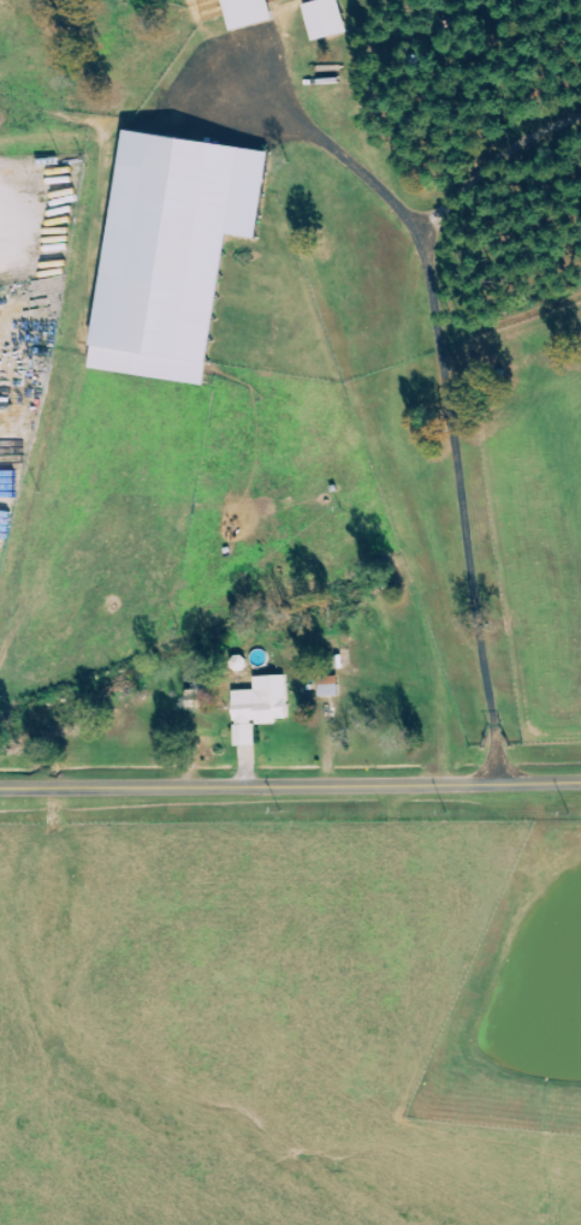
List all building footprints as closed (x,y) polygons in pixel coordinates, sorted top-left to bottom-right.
[(276,20),(271,0),(226,0),(234,31),(276,20)] [(350,32),(342,0),(324,0),(306,5),(316,42),(350,32)] [(95,370),(211,385),(243,146),(127,131),(95,370)] [(258,725),(280,724),(280,720),(290,719),(288,676),(257,677),(258,691),(235,692),(238,747),(258,746),(258,725)] [(189,690),(190,709),(209,708),(208,690),(189,690)]
